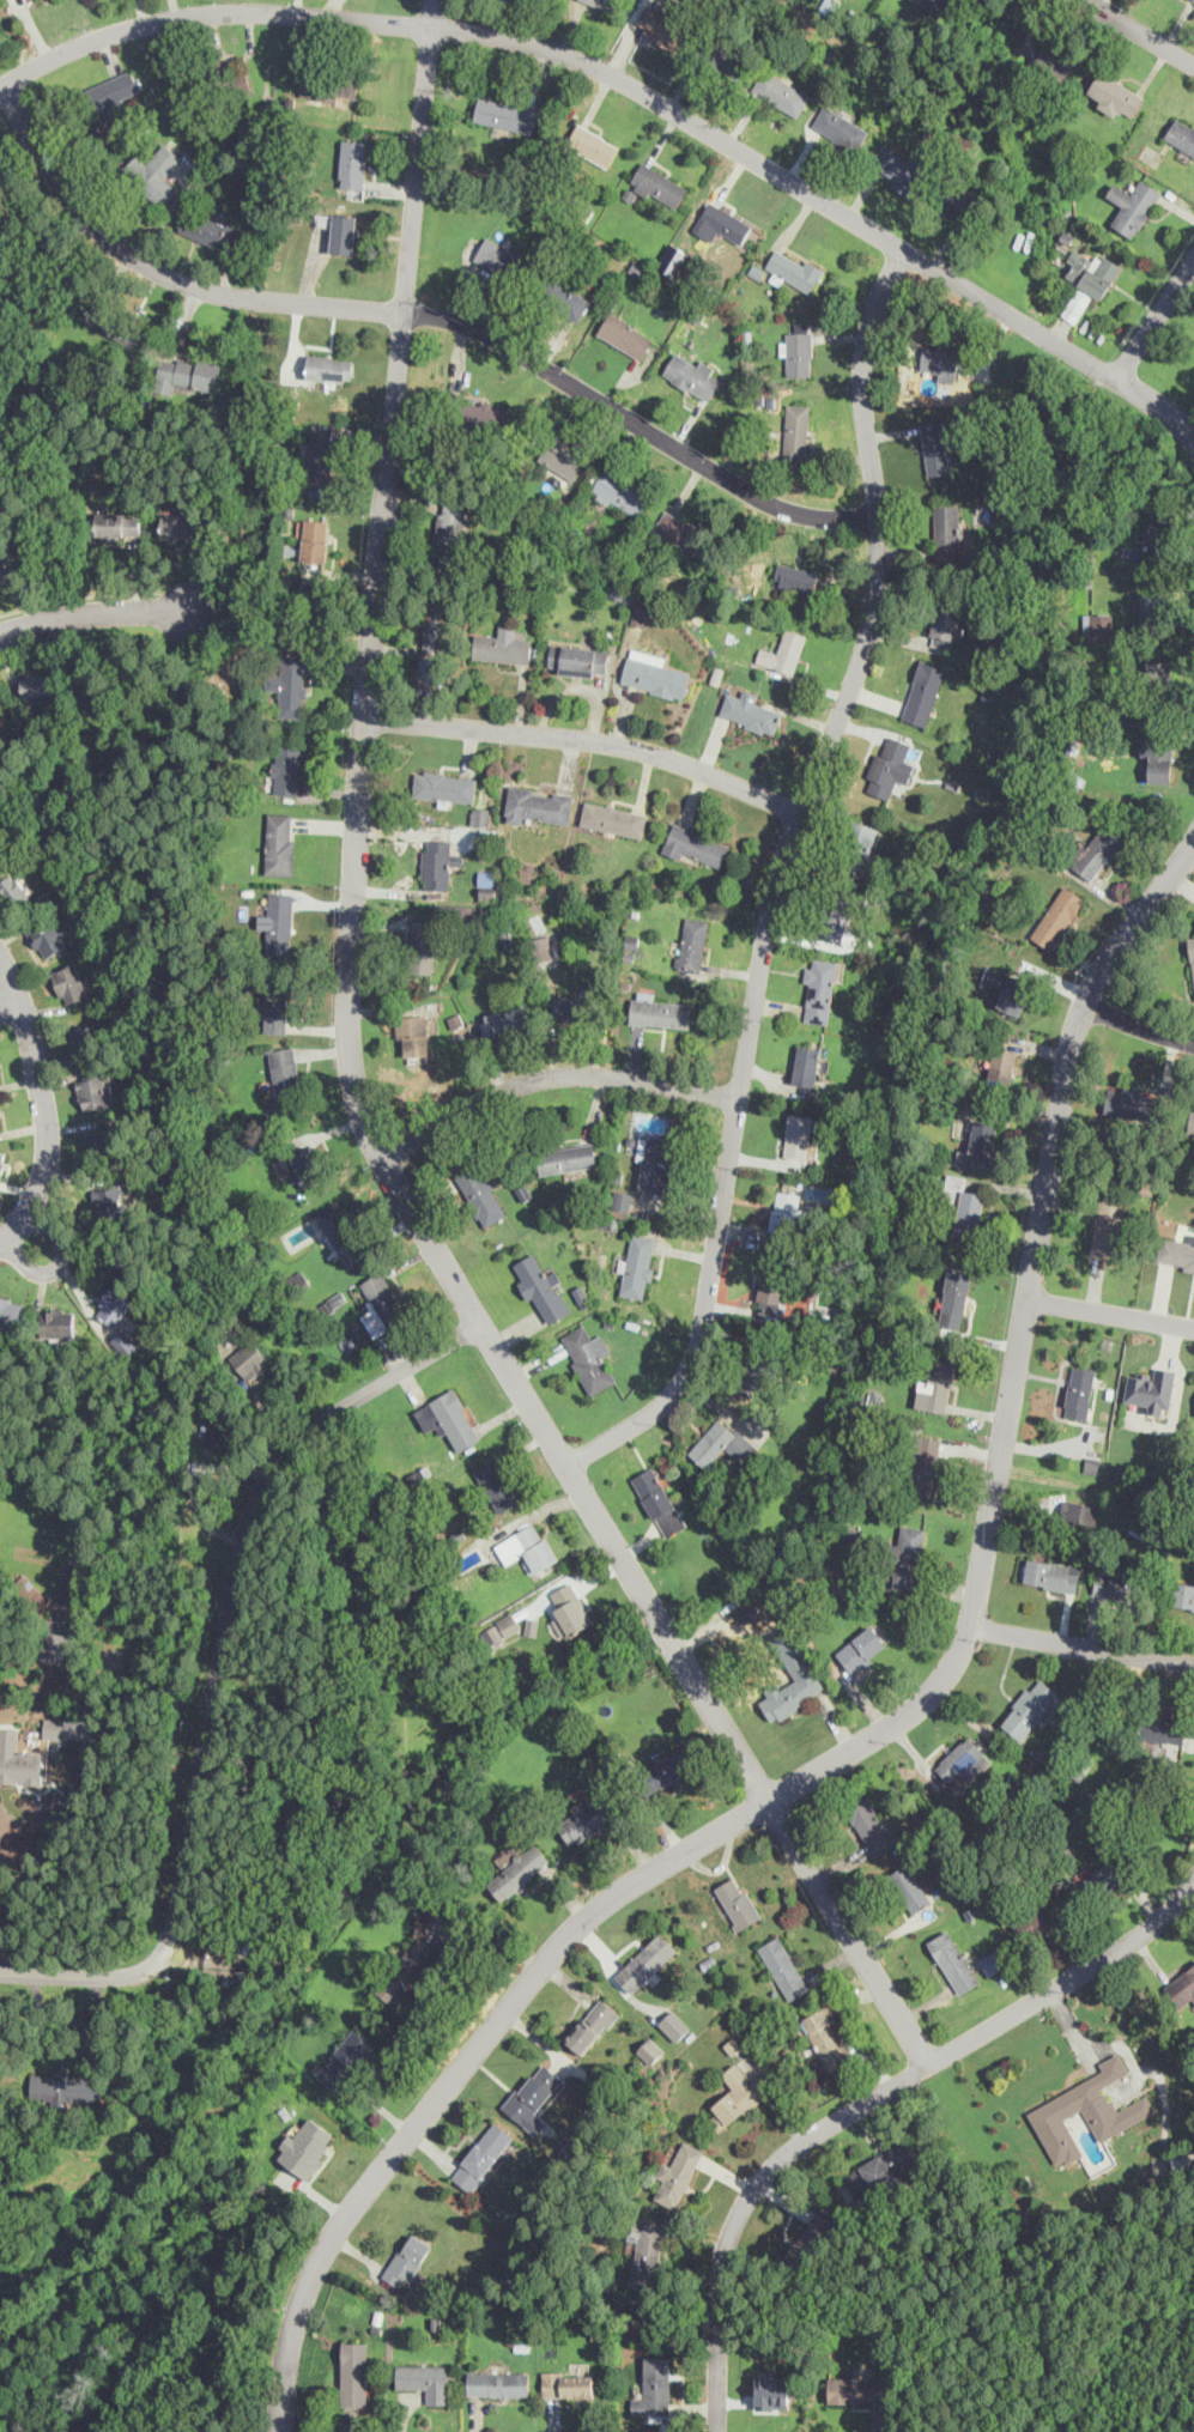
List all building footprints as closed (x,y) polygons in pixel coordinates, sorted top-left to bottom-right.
[(621,0),(582,0),(616,13),(621,0)] [(662,11),(669,0),(679,0),(684,2),(675,18),(689,25),(674,51),(642,34),(646,26),(637,22),(647,2),(662,11)] [(843,8),(843,0),(823,0),(823,9),(832,9),(832,8),(843,8)] [(947,0),(915,0),(938,14),(947,0)] [(707,34),(752,61),(740,83),(693,55),(707,34)] [(811,95),(763,68),(751,91),(799,116),(811,95)] [(75,93),(91,128),(109,120),(104,107),(140,91),(131,69),(75,93)] [(1089,92),(1102,99),(1098,105),(1115,115),(1117,110),(1122,113),(1123,110),(1133,116),(1145,97),(1102,69),(1089,92)] [(301,96),(317,97),(317,99),(338,101),(338,95),(357,97),(358,74),(303,71),(301,96)] [(474,120),(533,133),(539,109),(479,95),(474,120)] [(869,129),(854,120),(857,115),(842,105),(838,111),(825,104),(812,126),(855,153),(869,129)] [(1178,116),(1165,137),(1193,153),(1193,126),(1178,116)] [(607,168),(620,145),(580,122),(566,144),(607,168)] [(339,187),(364,188),(366,140),(341,139),(339,187)] [(164,207),(178,188),(165,180),(183,157),(165,142),(149,164),(137,154),(122,175),(164,207)] [(883,144),(909,160),(914,152),(929,162),(909,195),(893,186),(897,180),(872,163),(883,144)] [(689,187),(643,160),(629,183),(674,211),(689,187)] [(1110,224),(1134,238),(1163,192),(1141,178),(1133,192),(1115,181),(1107,195),(1122,204),(1110,224)] [(963,219),(975,200),(948,183),(937,201),(963,219)] [(711,238),(716,231),(740,245),(753,225),(711,199),(693,226),(711,238)] [(181,231),(219,247),(224,237),(242,244),(249,225),(229,217),(226,224),(189,210),(181,231)] [(358,216),(333,214),(331,254),(354,255),(358,216)] [(486,237),(517,254),(522,247),(532,253),(528,260),(531,261),(519,285),(474,260),(486,237)] [(781,285),(786,278),(812,293),(826,269),(808,259),(805,265),(777,248),(765,267),(775,271),(770,279),(781,285)] [(1096,261),(1073,248),(1066,260),(1073,265),(1066,278),(1102,299),(1122,265),(1102,251),(1096,261)] [(539,298),(576,323),(590,301),(553,277),(539,298)] [(1061,313),(1075,322),(1092,296),(1078,287),(1061,313)] [(654,336),(611,310),(598,333),(641,358),(654,336)] [(795,322),(810,322),(810,332),(813,332),(814,357),(812,357),(812,375),(788,376),(788,354),(780,354),(780,340),(788,340),(787,332),(795,332),(795,322)] [(926,346),(962,352),(957,383),(940,380),(940,372),(922,370),(926,346)] [(677,352),(698,365),(702,359),(715,368),(711,374),(722,380),(710,402),(690,389),(689,392),(672,381),(673,378),(663,372),(677,352)] [(174,384),(218,393),(223,366),(160,354),(154,389),(172,393),(174,384)] [(307,378),(352,381),(353,360),(334,358),(334,356),(308,354),(307,378)] [(460,402),(460,430),(513,430),(513,402),(460,402)] [(807,460),(811,405),(788,402),(783,459),(807,460)] [(565,414),(539,459),(575,481),(588,459),(572,449),(574,447),(564,441),(576,420),(565,414)] [(928,474),(950,472),(943,419),(921,423),(928,474)] [(307,485),(331,486),(332,430),(309,430),(307,485)] [(605,468),(651,496),(638,516),(612,501),(610,504),(596,497),(599,492),(593,489),(605,468)] [(467,498),(442,496),(436,563),(462,565),(467,498)] [(960,501),(934,501),(934,558),(960,558),(960,501)] [(97,510),(141,511),(141,533),(122,532),(122,539),(102,539),(102,533),(96,533),(97,510)] [(717,536),(691,521),(690,523),(667,510),(655,529),(703,559),(717,536)] [(163,513),(163,536),(192,536),(190,534),(204,534),(204,517),(192,516),(192,514),(163,513)] [(329,520),(299,517),(297,559),(326,560),(329,520)] [(1176,554),(1176,521),(1147,521),(1147,554),(1176,554)] [(0,548),(0,581),(18,576),(8,545),(0,548)] [(814,593),(819,571),(778,563),(774,584),(814,593)] [(1174,594),(1143,594),(1141,633),(1174,635),(1174,594)] [(953,649),(963,604),(940,599),(932,635),(935,635),(933,644),(953,649)] [(443,679),(448,604),(426,601),(422,678),(443,679)] [(649,607),(637,604),(632,623),(643,626),(649,607)] [(1085,613),(1085,642),(1115,642),(1115,613),(1085,613)] [(498,637),(475,635),(473,659),(531,663),(533,639),(516,638),(517,627),(499,626),(498,637)] [(756,661),(795,673),(808,636),(787,627),(778,653),(760,648),(756,661)] [(607,673),(610,650),(552,644),(550,666),(562,667),(562,674),(595,678),(595,671),(607,673)] [(684,698),(690,671),(663,665),(666,657),(630,648),(622,684),(684,698)] [(304,717),(307,655),(283,654),(281,675),(268,675),(267,689),(279,689),(278,716),(304,717)] [(947,668),(922,660),(915,681),(917,681),(904,718),(928,727),(947,668)] [(1147,661),(1147,714),(1174,714),(1174,661),(1147,661)] [(44,672),(22,679),(28,697),(36,695),(38,702),(44,701),(42,693),(50,691),(44,672)] [(719,716),(775,736),(783,712),(758,703),(762,695),(744,689),(740,697),(727,692),(719,716)] [(890,735),(913,745),(907,760),(917,765),(909,786),(898,781),(891,800),(868,792),(873,780),(868,777),(878,752),(881,754),(890,735)] [(1171,782),(1171,739),(1150,739),(1148,782),(1171,782)] [(302,745),(278,744),(278,762),(273,762),(272,776),(277,776),(275,794),(298,795),(302,745)] [(475,802),(477,778),(446,776),(447,772),(425,771),(425,774),(417,772),(413,797),(475,802)] [(505,821),(520,823),(521,815),(568,824),(574,794),(552,792),(552,796),(531,793),(532,788),(509,784),(503,813),(507,814),(505,821)] [(642,839),(649,814),(586,800),(580,825),(642,839)] [(471,806),(468,824),(487,826),(489,807),(471,806)] [(293,813),(267,813),(267,874),(293,874),(293,813)] [(878,827),(850,818),(841,841),(847,843),(840,863),(862,871),(878,827)] [(722,867),(733,845),(675,821),(663,851),(681,860),(685,851),(722,867)] [(1126,837),(1107,823),(1073,867),(1092,881),(1109,861),(1111,863),(1117,855),(1115,853),(1126,837)] [(422,890),(449,891),(449,865),(462,865),(462,854),(450,853),(450,839),(423,838),(422,890)] [(479,882),(493,884),(494,871),(479,870),(479,882)] [(0,884),(0,887),(14,906),(31,893),(16,873),(0,884)] [(1031,938),(1051,950),(1084,897),(1063,884),(1031,938)] [(859,894),(834,887),(819,941),(843,948),(859,894)] [(292,952),(292,892),(266,892),(266,952),(292,952)] [(711,921),(687,916),(678,966),(702,971),(711,921)] [(410,974),(432,974),(435,920),(412,920),(410,974)] [(60,923),(37,934),(48,956),(68,946),(63,935),(71,932),(67,926),(62,928),(60,923)] [(531,939),(536,961),(553,958),(548,935),(531,939)] [(77,962),(53,970),(65,1005),(89,996),(85,985),(92,983),(89,975),(83,977),(77,962)] [(1032,982),(1008,972),(996,1008),(1019,1017),(1032,982)] [(835,987),(811,983),(805,1019),(829,1024),(835,987)] [(577,995),(553,995),(552,1019),(599,1020),(599,988),(577,987),(577,995)] [(263,1032),(289,1032),(289,988),(263,988),(263,1032)] [(693,1003),(655,1000),(655,993),(632,991),(630,1023),(691,1027),(693,1003)] [(483,1014),(490,1038),(531,1025),(523,1002),(483,1014)] [(399,1063),(428,1061),(425,1015),(395,1017),(399,1063)] [(91,1025),(74,1027),(80,1057),(97,1055),(91,1025)] [(829,1060),(820,1059),(822,1048),(799,1044),(792,1084),(816,1087),(818,1069),(826,1071),(829,1060)] [(278,1115),(303,1110),(295,1045),(269,1049),(278,1115)] [(988,1081),(1011,1086),(1018,1051),(995,1047),(988,1081)] [(105,1073),(79,1076),(83,1111),(109,1109),(105,1073)] [(1104,1112),(1157,1122),(1162,1098),(1141,1094),(1143,1088),(1123,1085),(1122,1090),(1109,1087),(1104,1112)] [(823,1117),(790,1111),(783,1156),(817,1162),(820,1139),(810,1136),(812,1128),(820,1129),(823,1117)] [(1002,1123),(975,1118),(969,1153),(959,1152),(957,1164),(995,1170),(1002,1123)] [(114,1127),(85,1130),(87,1156),(116,1152),(114,1127)] [(647,1139),(673,1142),(671,1165),(666,1164),(661,1194),(636,1189),(641,1158),(643,1158),(647,1139)] [(598,1165),(594,1141),(537,1151),(540,1175),(598,1165)] [(278,1157),(285,1176),(296,1172),(299,1188),(326,1178),(314,1145),(278,1157)] [(4,1181),(9,1151),(0,1150),(0,1180),(4,1181)] [(480,1159),(454,1175),(484,1227),(510,1213),(480,1159)] [(978,1239),(986,1193),(962,1189),(963,1177),(947,1173),(944,1196),(959,1199),(953,1236),(978,1239)] [(123,1184),(113,1184),(114,1209),(123,1209),(123,1184)] [(1127,1189),(1101,1184),(1089,1253),(1117,1259),(1127,1189)] [(612,1207),(629,1211),(633,1193),(616,1189),(612,1207)] [(770,1239),(799,1243),(806,1194),(778,1189),(775,1209),(771,1208),(768,1229),(771,1230),(770,1239)] [(335,1202),(315,1214),(348,1268),(369,1255),(335,1202)] [(631,1232),(654,1237),(648,1267),(653,1267),(649,1280),(644,1280),(641,1298),(618,1293),(623,1272),(616,1270),(618,1259),(625,1260),(631,1232)] [(1162,1235),(1156,1262),(1193,1270),(1193,1241),(1162,1235)] [(515,1263),(534,1253),(547,1274),(557,1268),(563,1279),(556,1285),(572,1311),(552,1323),(537,1296),(531,1300),(520,1282),(525,1279),(515,1263)] [(760,1264),(752,1314),(786,1318),(793,1270),(760,1264)] [(972,1272),(948,1267),(939,1323),(962,1327),(972,1272)] [(360,1314),(374,1338),(410,1317),(383,1269),(359,1282),(372,1308),(360,1314)] [(111,1285),(98,1303),(104,1306),(99,1314),(116,1326),(134,1300),(111,1285)] [(18,1330),(23,1303),(11,1300),(12,1297),(0,1294),(0,1327),(18,1330)] [(41,1311),(41,1341),(73,1341),(74,1311),(41,1311)] [(564,1336),(587,1323),(594,1339),(602,1333),(614,1351),(605,1357),(619,1379),(594,1395),(575,1363),(578,1360),(564,1336)] [(127,1358),(140,1346),(125,1329),(111,1340),(127,1358)] [(243,1383),(272,1365),(255,1338),(226,1356),(243,1383)] [(776,1362),(752,1356),(743,1387),(768,1394),(776,1362)] [(913,1406),(945,1413),(950,1383),(952,1383),(956,1361),(931,1358),(927,1381),(917,1378),(913,1406)] [(1095,1370),(1072,1365),(1062,1417),(1086,1421),(1095,1370)] [(1152,1376),(1128,1373),(1125,1402),(1147,1405),(1146,1412),(1170,1415),(1176,1369),(1153,1366),(1152,1376)] [(453,1387),(412,1411),(426,1435),(442,1426),(457,1452),(483,1437),(453,1387)] [(705,1468),(725,1447),(745,1464),(758,1448),(737,1429),(733,1431),(719,1418),(689,1452),(705,1468)] [(905,1490),(932,1494),(943,1439),(917,1435),(905,1490)] [(499,1514),(521,1499),(493,1456),(472,1470),(499,1514)] [(666,1538),(689,1524),(653,1464),(630,1478),(666,1538)] [(1060,1521),(1095,1526),(1097,1503),(1062,1499),(1060,1521)] [(559,1558),(538,1520),(495,1545),(507,1565),(521,1557),(531,1575),(559,1558)] [(925,1528),(901,1524),(898,1543),(886,1542),(884,1564),(895,1565),(892,1588),(915,1590),(920,1558),(925,1559),(926,1548),(922,1547),(925,1528)] [(1080,1566),(1028,1557),(1023,1582),(1075,1591),(1080,1566)] [(1092,1591),(1148,1602),(1152,1579),(1096,1570),(1092,1591)] [(552,1609),(556,1617),(551,1619),(562,1637),(566,1633),(568,1636),(593,1621),(570,1581),(550,1593),(558,1606),(552,1609)] [(1181,1582),(1177,1606),(1193,1609),(1193,1583),(1181,1582)] [(739,1605),(748,1621),(763,1614),(753,1596),(739,1605)] [(68,1660),(75,1613),(50,1608),(43,1656),(68,1660)] [(502,1638),(521,1626),(513,1612),(492,1624),(502,1638)] [(835,1652),(854,1675),(890,1646),(871,1623),(835,1652)] [(759,1702),(770,1721),(777,1716),(780,1720),(806,1703),(804,1699),(824,1686),(812,1667),(780,1688),(775,1682),(763,1688),(768,1696),(759,1702)] [(1000,1724),(1022,1740),(1060,1693),(1040,1679),(1030,1690),(1026,1687),(1012,1705),(1014,1708),(1000,1724)] [(1183,1743),(1187,1726),(1171,1722),(1171,1720),(1143,1715),(1139,1736),(1183,1743)] [(66,1717),(44,1717),(43,1737),(65,1737),(66,1717)] [(41,1752),(19,1752),(20,1729),(0,1728),(0,1782),(40,1783),(41,1752)] [(994,1758),(968,1733),(935,1766),(951,1782),(959,1773),(969,1783),(994,1758)] [(636,1773),(649,1795),(701,1765),(687,1743),(636,1773)] [(620,1817),(604,1790),(554,1821),(571,1848),(620,1817)] [(897,1844),(867,1793),(844,1806),(874,1857),(897,1844)] [(486,1881),(502,1902),(553,1862),(537,1840),(486,1881)] [(913,1912),(932,1900),(908,1862),(889,1873),(913,1912)] [(1081,1880),(1097,1900),(1122,1881),(1108,1862),(1081,1880)] [(715,1887),(740,1929),(763,1916),(746,1891),(743,1892),(733,1876),(715,1887)] [(981,1982),(947,1928),(927,1941),(959,1994),(981,1982)] [(631,1993),(678,1948),(660,1930),(614,1976),(631,1993)] [(376,1989),(404,2011),(448,1955),(420,1933),(376,1989)] [(758,1947),(789,2000),(811,1987),(780,1935),(758,1947)] [(988,1975),(1008,1964),(1000,1947),(980,1958),(988,1975)] [(1193,1997),(1193,1999),(1193,1965),(1165,1987),(1180,2008),(1193,1997)] [(563,2040),(582,2055),(619,2013),(601,1997),(563,2040)] [(829,2072),(851,2058),(829,2022),(836,2019),(828,2005),(800,2020),(829,2072)] [(691,2027),(673,2008),(659,2022),(677,2042),(691,2027)] [(317,2075),(334,2088),(346,2073),(339,2067),(340,2064),(352,2074),(376,2044),(353,2026),(329,2056),(337,2061),(334,2063),(329,2060),(317,2075)] [(636,2050),(651,2064),(665,2050),(650,2036),(636,2050)] [(723,2044),(732,2055),(741,2048),(733,2037),(723,2044)] [(1028,2112),(1056,2164),(1066,2159),(1068,2163),(1084,2154),(1065,2118),(1081,2107),(1101,2140),(1157,2111),(1147,2093),(1119,2110),(1115,2103),(1111,2104),(1105,2092),(1103,2093),(1101,2088),(1131,2070),(1119,2051),(1099,2063),(1103,2069),(1028,2112)] [(537,2134),(545,2121),(534,2112),(563,2079),(544,2063),(534,2075),(532,2074),(519,2090),(516,2088),(501,2106),(537,2134)] [(771,2092),(758,2076),(750,2084),(734,2063),(721,2073),(733,2088),(711,2106),(716,2112),(708,2119),(717,2131),(726,2123),(727,2124),(743,2111),(745,2113),(771,2092)] [(31,2099),(102,2100),(102,2073),(31,2072),(31,2099)] [(279,2158),(309,2179),(323,2159),(320,2157),(331,2145),(327,2142),(334,2134),(310,2116),(295,2137),(290,2133),(280,2146),(285,2149),(279,2158)] [(516,2136),(495,2119),(450,2176),(472,2193),(516,2136)] [(847,2175),(861,2197),(920,2160),(907,2137),(847,2175)] [(675,2209),(705,2151),(685,2140),(673,2165),(663,2160),(655,2175),(665,2179),(655,2198),(675,2209)] [(843,2222),(816,2207),(783,2262),(811,2278),(843,2222)] [(632,2285),(656,2288),(666,2220),(632,2216),(628,2248),(637,2248),(632,2285)] [(404,2291),(434,2245),(411,2231),(381,2275),(404,2291)] [(341,2407),(369,2407),(370,2341),(343,2341),(341,2407)] [(631,2414),(671,2414),(671,2355),(644,2355),(644,2396),(631,2396),(631,2414)] [(449,2364),(398,2364),(398,2390),(424,2390),(424,2403),(449,2403),(449,2364)] [(543,2397),(595,2397),(595,2370),(543,2370),(543,2397)] [(467,2396),(529,2396),(529,2371),(467,2371),(467,2396)] [(757,2408),(789,2407),(788,2376),(756,2376),(757,2408)] [(887,2376),(829,2376),(829,2403),(887,2403),(887,2376)]
